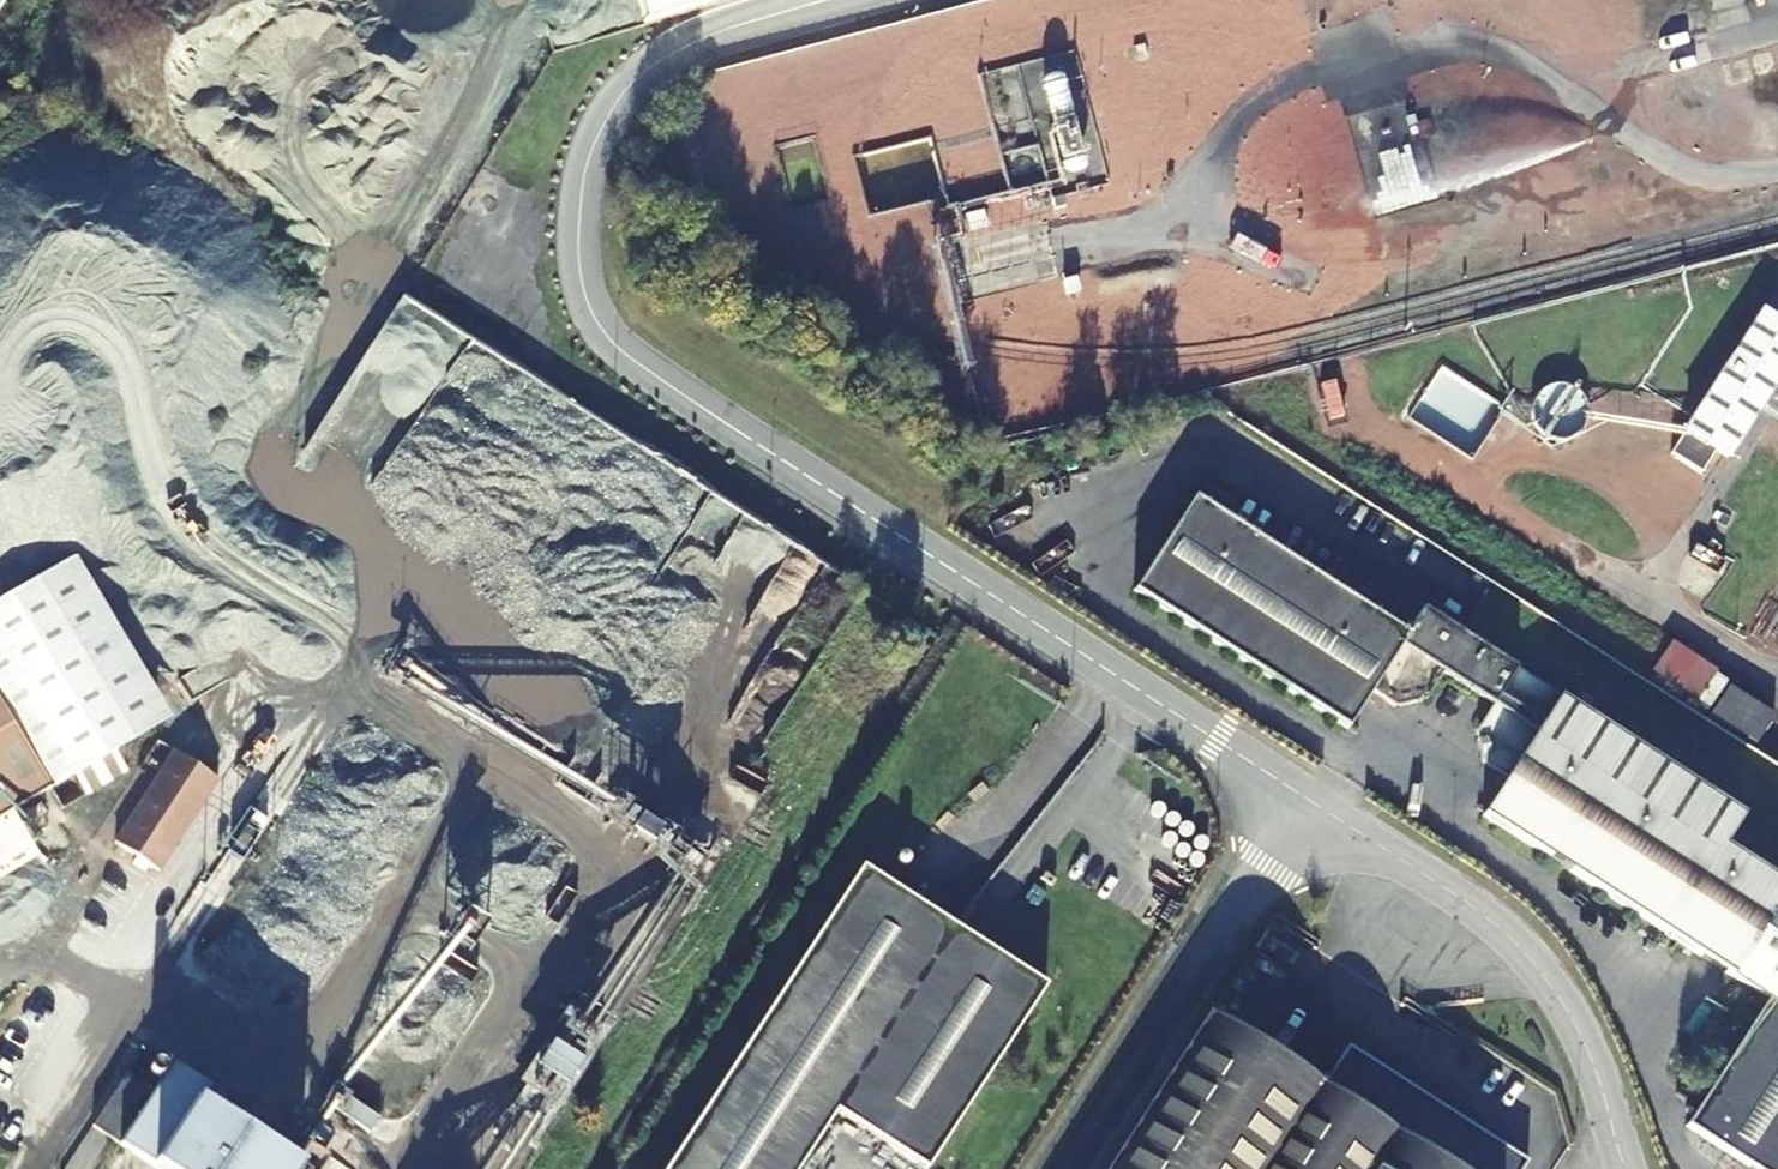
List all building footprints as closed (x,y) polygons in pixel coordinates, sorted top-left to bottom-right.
[(649,27),(748,0),(642,0),(649,27)] [(1062,77),(1044,81),(1068,176),(1086,172),(1062,77)] [(1402,96),(1345,113),(1373,206),(1430,188),(1402,96)] [(1777,371),(1777,298),(1765,290),(1689,410),(1691,412),(1679,433),(1672,435),(1657,455),(1667,463),(1645,498),(1679,521),(1720,461),(1706,452),(1720,431),(1734,439),(1777,371)] [(1507,397),(1440,354),(1405,407),(1472,450),(1507,397)] [(1337,370),(1322,373),(1330,417),(1345,411),(1337,370)] [(360,498),(399,437),(383,426),(388,418),(367,404),(370,400),(349,387),(301,460),(360,498)] [(1366,692),(1384,704),(1430,694),(1442,675),(1491,710),(1480,728),(1492,778),(1504,785),(1485,817),(1766,1001),(1686,1123),(1756,1168),(1777,1168),(1777,850),(1740,825),(1756,802),(1429,588),(1412,614),(1200,475),(1139,569),(1354,710),(1366,692)] [(65,570),(159,727),(169,721),(74,564),(65,570)] [(11,816),(75,778),(159,727),(65,570),(0,609),(0,823),(11,816)] [(1777,703),(1673,631),(1650,665),(1753,736),(1777,703)] [(169,721),(159,727),(75,778),(86,797),(181,741),(169,721)] [(234,788),(177,751),(118,842),(175,879),(234,788)] [(37,807),(20,818),(25,827),(43,817),(37,807)] [(11,816),(0,823),(0,879),(36,857),(11,816)] [(667,1168),(800,1168),(837,1113),(923,1168),(929,1168),(1048,988),(863,868),(667,1168)] [(1393,1136),(1209,1016),(1109,1168),(1371,1168),(1393,1136)] [(566,1092),(581,1066),(551,1047),(535,1073),(566,1092)] [(172,1067),(156,1093),(128,1075),(94,1127),(159,1168),(297,1168),(298,1167),(198,1103),(206,1089),(172,1067)] [(1393,1136),(1371,1168),(1524,1168),(1527,1165),(1420,1096),(1393,1136)]
